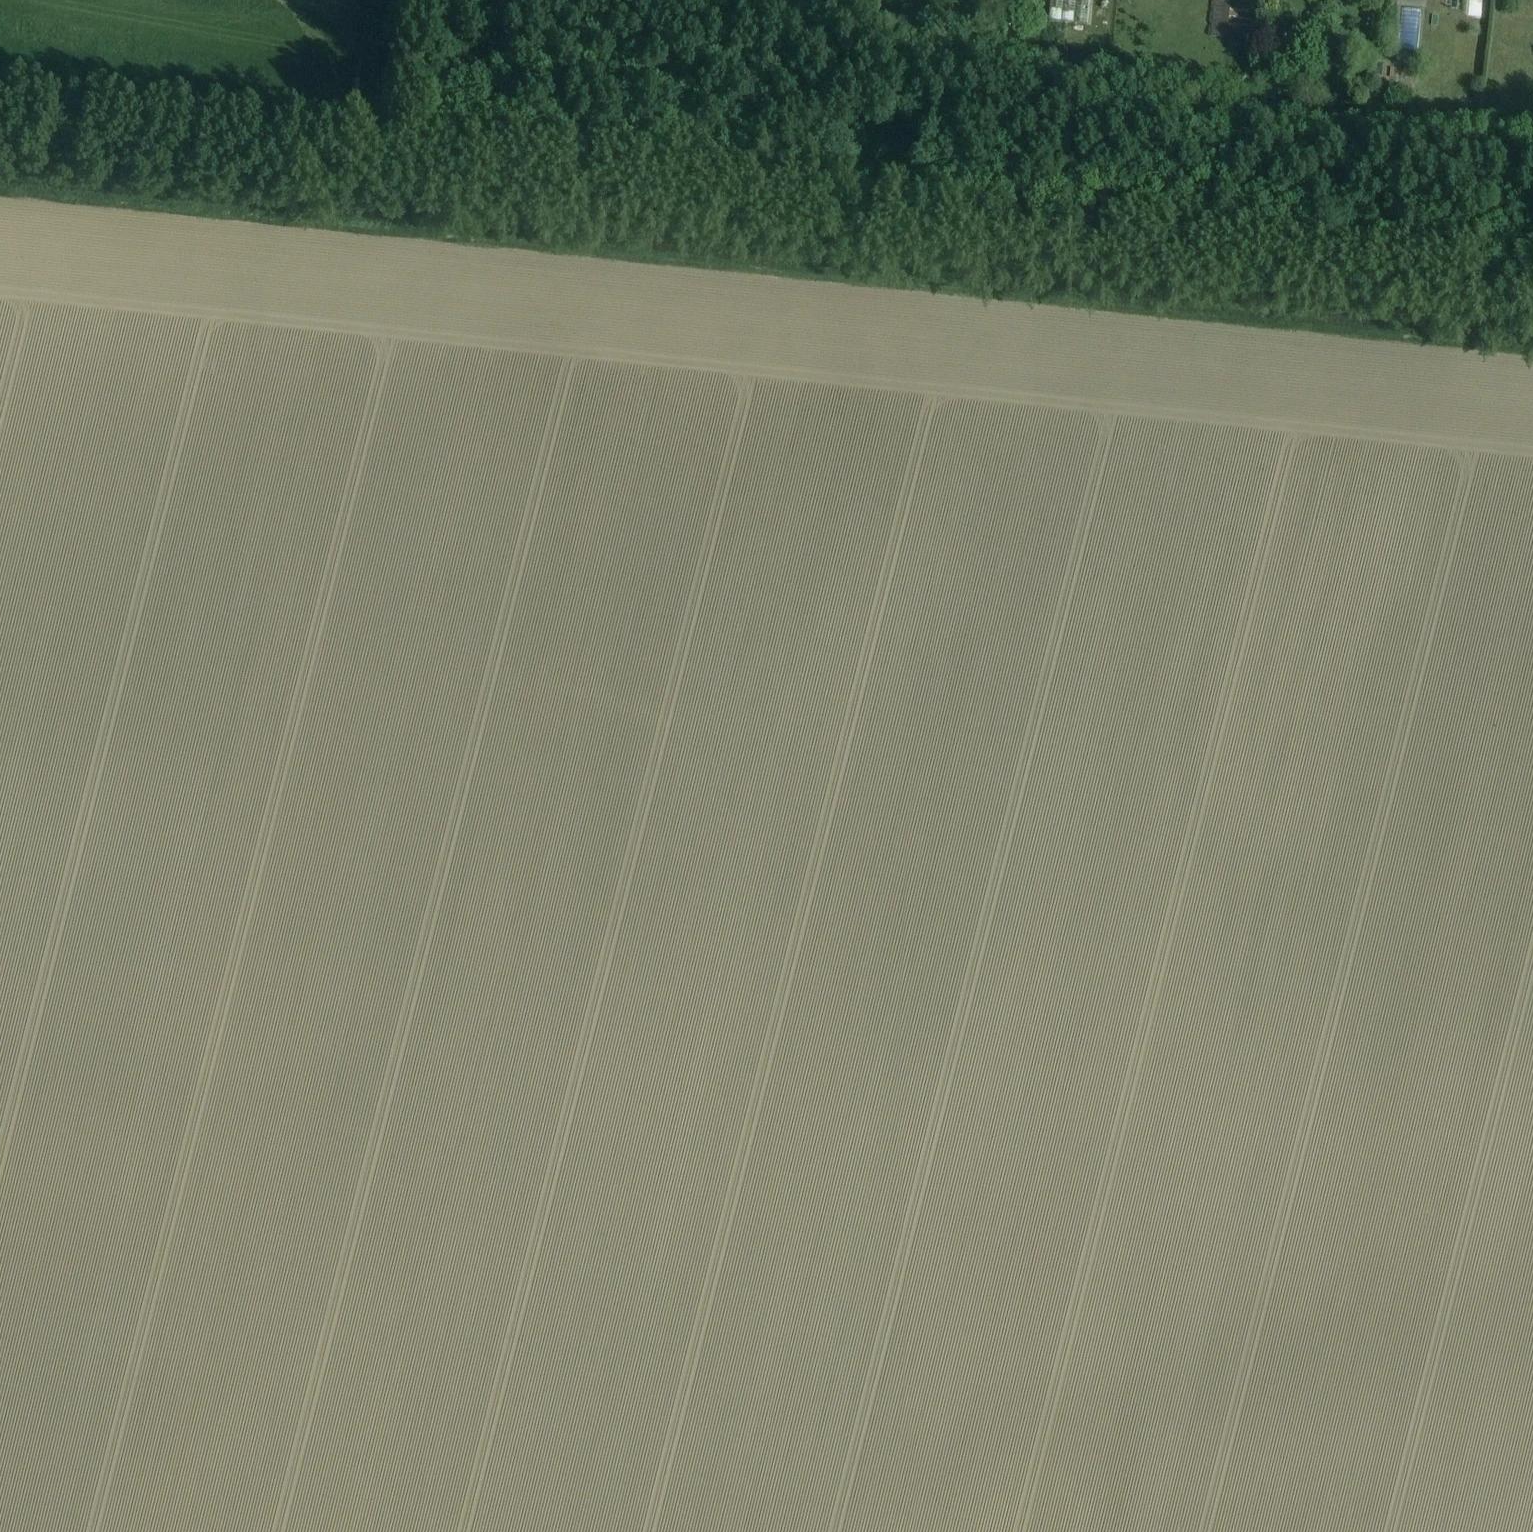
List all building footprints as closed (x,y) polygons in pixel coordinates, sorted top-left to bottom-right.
[(1090,0),(1051,0),(1049,21),(1087,24),(1090,0)] [(1401,7),(1398,47),(1418,49),(1421,8),(1401,7)] [(1384,63),(1376,62),(1375,75),(1383,76),(1384,63)] [(1499,90),(1490,100),(1499,108),(1508,98),(1499,90)]
